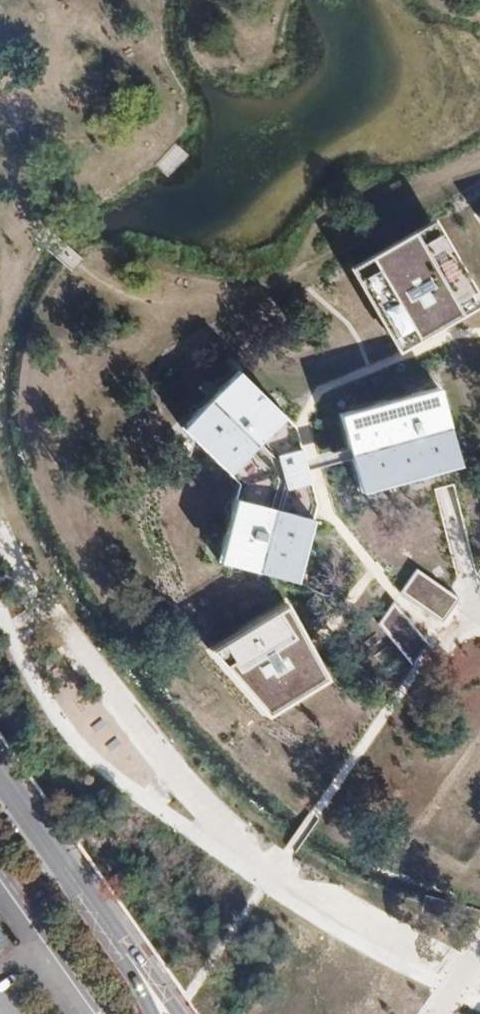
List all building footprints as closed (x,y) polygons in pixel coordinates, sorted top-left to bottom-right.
[(434,238),(358,280),(399,356),(476,314),(434,238)] [(244,373),(185,433),(240,485),(218,562),(297,585),(320,503),(295,429),(244,373)] [(443,391),(342,417),(361,493),(462,467),(443,391)] [(290,607),(212,649),(276,715),(332,683),(311,646),(290,607)] [(371,622),(390,637),(399,624),(380,610),(371,622)]
